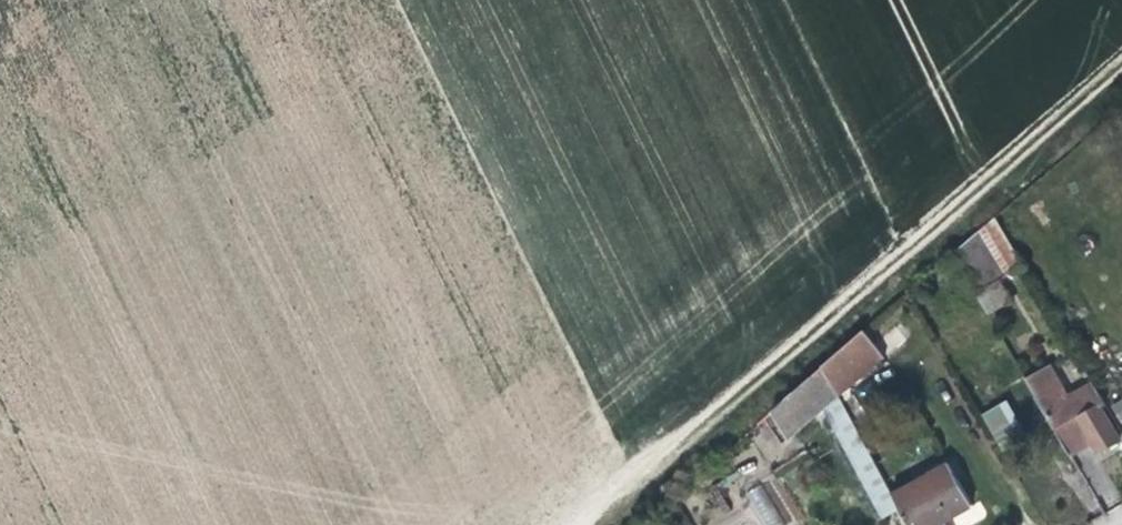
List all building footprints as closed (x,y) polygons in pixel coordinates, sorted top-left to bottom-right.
[(995,219),(952,255),(974,294),(1023,266),(995,219)] [(1028,325),(1000,337),(1033,395),(1067,453),(1080,445),(1088,440),(1096,454),(1119,441),(1099,407),(1104,404),(1092,384),(1069,396),(1028,325)] [(863,332),(821,368),(837,398),(885,357),(863,332)] [(821,368),(770,412),(785,439),(820,408),(879,517),(897,508),(888,492),(837,398),(821,368)] [(1006,398),(985,411),(1002,441),(1011,436),(1022,430),(1006,398)] [(1111,404),(1121,423),(1121,398),(1111,404)] [(888,492),(897,508),(906,524),(927,524),(930,524),(941,517),(969,502),(946,460),(888,492)] [(749,489),(758,524),(790,524),(779,482),(749,489)]
